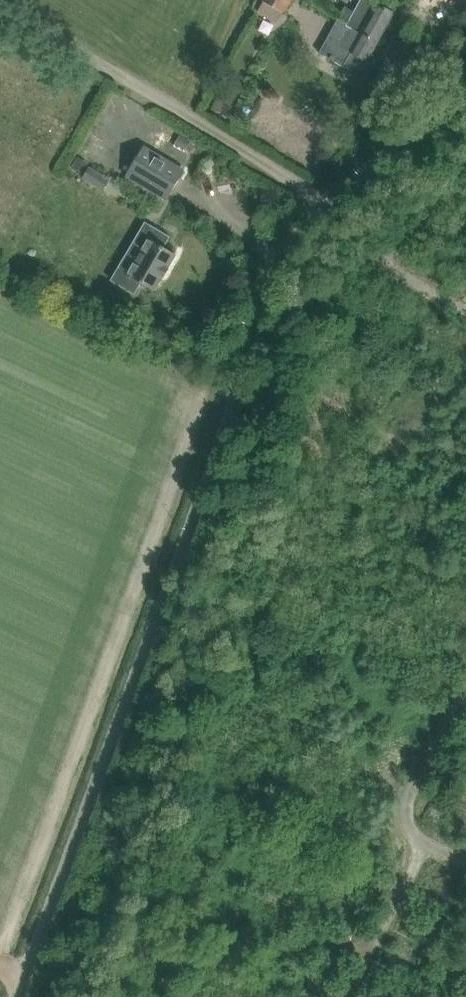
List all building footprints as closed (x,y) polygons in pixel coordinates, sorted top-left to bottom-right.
[(285,12),(292,0),(263,0),(285,12)] [(346,18),(361,26),(365,18),(383,28),(392,12),(370,0),(359,0),(353,10),(351,8),(346,18)] [(328,34),(318,52),(368,79),(367,79),(369,80),(381,58),(380,57),(378,60),(369,55),(376,41),(343,23),(336,19),(328,34)] [(228,79),(219,93),(233,101),(241,86),(228,79)] [(217,98),(212,107),(220,111),(225,102),(217,98)] [(180,135),(174,145),(184,151),(190,140),(180,135)] [(184,169),(143,145),(126,175),(166,199),(184,169)] [(78,156),(72,167),(82,173),(88,162),(78,156)] [(103,189),(109,178),(89,165),(83,176),(103,189)] [(175,253),(164,246),(170,236),(149,224),(143,235),(150,239),(129,273),(121,268),(114,280),(134,292),(140,281),(154,289),(162,275),(163,276),(169,267),(167,267),(175,253)] [(371,662),(383,666),(387,654),(375,650),(371,662)] [(283,988),(271,981),(262,996),(278,996),(283,988)]
